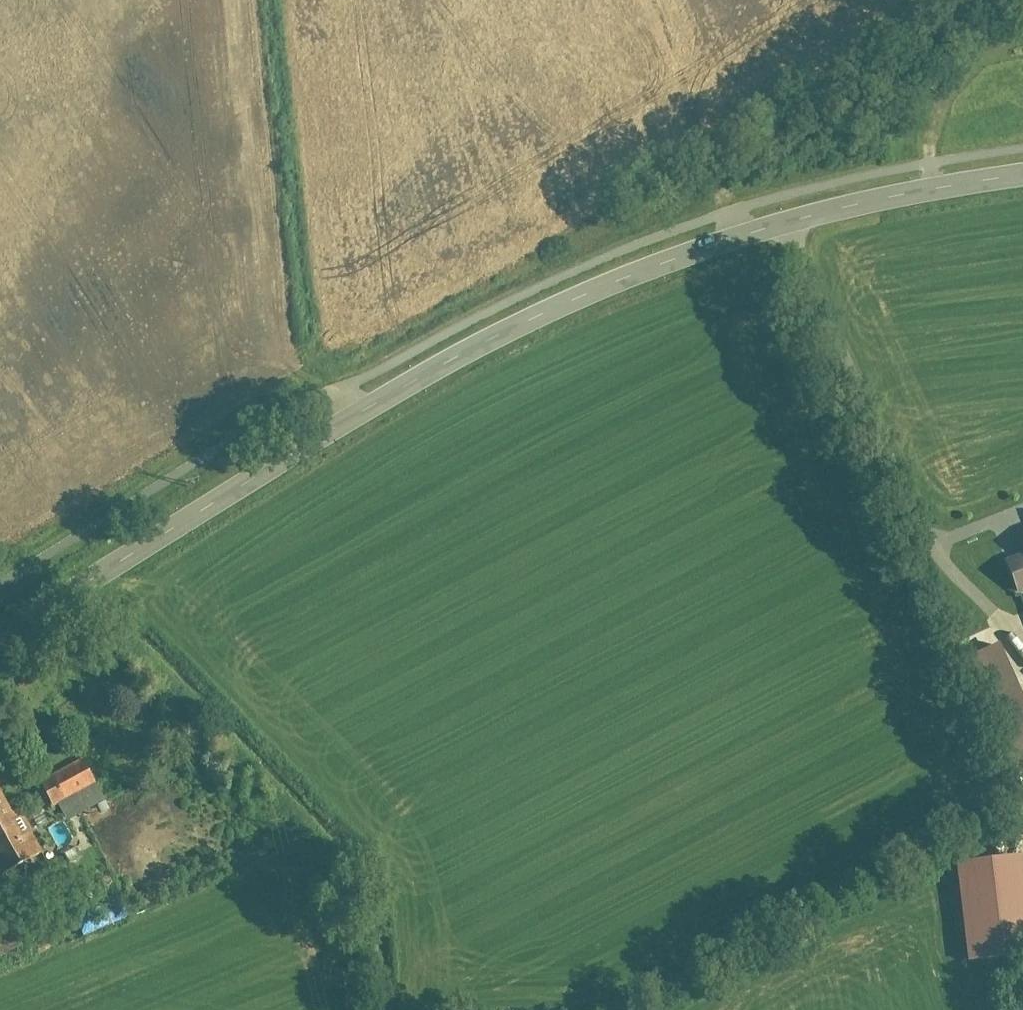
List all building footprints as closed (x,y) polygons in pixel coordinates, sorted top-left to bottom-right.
[(1003,565),(1016,599),(1022,596),(1022,558),(1003,565)] [(1018,796),(1022,795),(1022,737),(1001,745),(1018,796)] [(36,784),(53,815),(89,796),(72,764),(36,784)] [(39,858),(0,783),(0,878),(39,858)]
